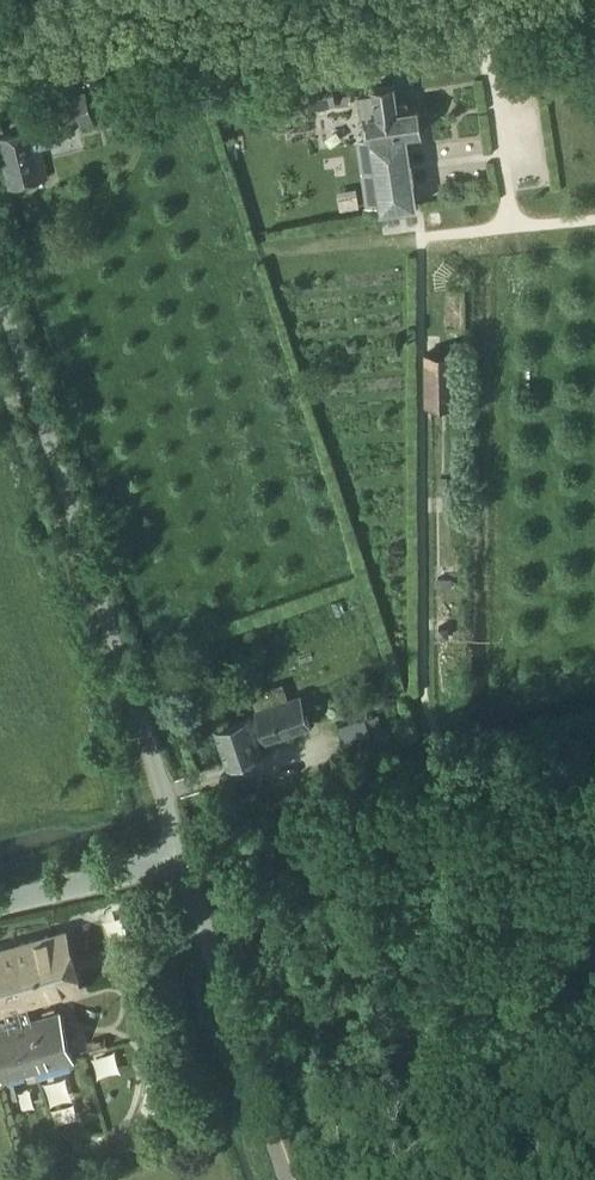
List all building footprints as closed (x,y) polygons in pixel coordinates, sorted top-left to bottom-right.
[(335,89),(333,78),(296,83),(301,111),(350,104),(348,87),(335,89)] [(88,85),(93,115),(104,113),(99,83),(88,85)] [(359,94),(366,141),(355,142),(365,206),(376,205),(378,214),(420,208),(409,135),(422,133),(421,125),(418,106),(399,109),(395,83),(371,86),(372,92),(359,94)] [(8,188),(47,178),(40,150),(62,144),(58,129),(94,120),(87,94),(51,103),(54,115),(33,119),(34,127),(0,136),(0,155),(8,188)] [(360,207),(357,189),(337,192),(340,211),(360,207)] [(423,353),(425,408),(457,407),(455,352),(423,353)] [(447,479),(438,479),(438,493),(448,492),(447,479)] [(452,568),(438,568),(438,590),(453,589),(452,568)] [(340,601),(331,605),(336,616),(345,613),(340,601)] [(439,638),(451,638),(451,620),(439,620),(439,638)] [(244,659),(242,651),(235,653),(239,667),(265,659),(261,645),(252,648),(255,656),(244,659)] [(250,694),(256,715),(215,729),(227,765),(261,754),(257,740),(263,738),(265,743),(311,728),(300,696),(288,700),(283,684),(250,694)] [(346,750),(373,741),(365,718),(338,728),(346,750)] [(5,1010),(10,1026),(0,1029),(0,1070),(3,1080),(73,1060),(59,1012),(31,1020),(26,1004),(80,989),(64,931),(0,950),(0,1012),(5,1010)] [(87,1042),(90,1054),(108,1050),(105,1038),(87,1042)] [(115,1049),(95,1055),(101,1073),(120,1068),(115,1049)] [(6,1084),(11,1100),(17,1098),(12,1082),(6,1084)]
